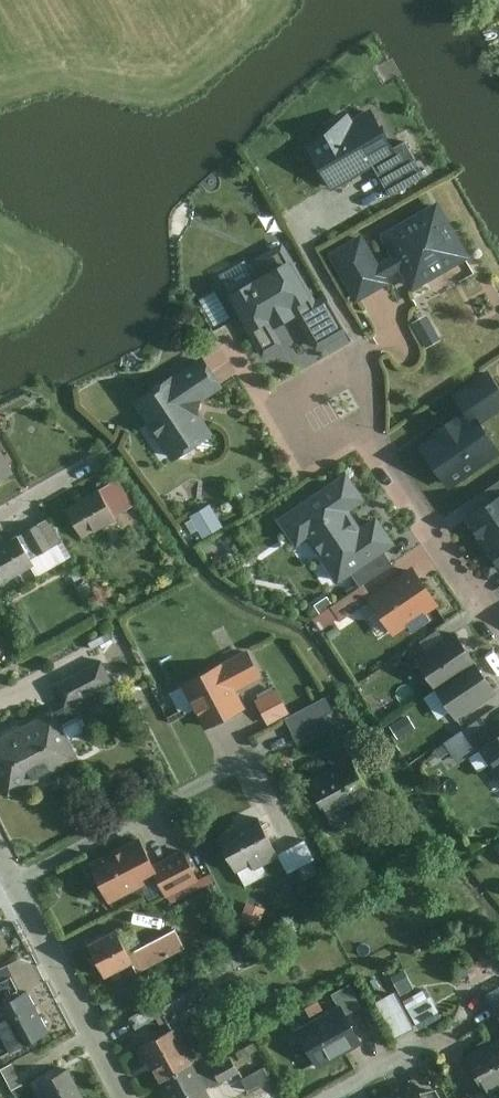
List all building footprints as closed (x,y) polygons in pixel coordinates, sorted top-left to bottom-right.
[(380,107),(312,145),(333,180),(400,142),(380,107)] [(374,160),(392,190),(427,170),(409,140),(374,160)] [(438,203),(380,237),(411,292),(470,258),(438,203)] [(387,285),(360,237),(329,254),(356,302),(387,285)] [(254,282),(226,297),(263,360),(283,348),(274,332),(295,318),(315,351),(347,334),(326,295),(314,302),(282,244),(244,265),(254,282)] [(422,320),(435,344),(447,337),(434,314),(422,320)] [(201,359),(132,405),(170,463),(213,436),(194,407),(221,390),(201,359)] [(419,442),(455,492),(498,460),(498,459),(476,427),(498,411),(498,400),(484,380),(429,420),(436,430),(419,442)] [(0,454),(0,485),(13,477),(0,454)] [(305,542),(337,587),(350,577),(383,553),(394,545),(376,520),(360,531),(348,514),(364,502),(346,475),(276,521),(295,549),(305,542)] [(117,482),(98,493),(113,517),(131,506),(117,482)] [(98,493),(65,512),(79,537),(113,517),(98,493)] [(482,548),(498,537),(498,496),(464,520),(482,548)] [(220,503),(191,513),(199,537),(228,527),(220,503)] [(61,541),(49,520),(25,534),(36,555),(61,541)] [(482,548),(498,572),(498,537),(482,548)] [(0,547),(0,584),(31,567),(15,539),(0,547)] [(383,553),(350,577),(360,590),(393,566),(383,553)] [(437,608),(414,572),(368,602),(392,638),(437,608)] [(368,602),(360,590),(314,622),(322,633),(368,602)] [(423,654),(442,682),(481,656),(462,628),(423,654)] [(186,679),(210,724),(250,702),(238,684),(264,673),(249,647),(186,679)] [(103,656),(56,680),(67,702),(114,678),(103,656)] [(442,682),(462,711),(498,686),(498,682),(481,656),(442,682)] [(296,728),(333,708),(326,695),(289,715),(296,728)] [(0,738),(0,770),(12,792),(82,756),(64,723),(84,712),(77,698),(0,738)] [(333,708),(296,728),(303,741),(340,721),(333,708)] [(483,744),(498,769),(498,734),(483,744)] [(355,755),(313,780),(333,813),(375,788),(355,755)] [(265,814),(221,839),(238,869),(282,845),(265,814)] [(147,836),(93,866),(111,899),(156,874),(168,893),(201,876),(185,847),(160,859),(147,836)] [(321,869),(304,839),(289,847),(307,877),(321,869)] [(187,943),(177,926),(135,950),(145,967),(187,943)] [(120,928),(91,944),(107,974),(136,958),(120,928)] [(158,995),(167,1012),(207,991),(198,974),(158,995)] [(486,991),(498,1014),(498,984),(486,991)] [(390,1008),(404,1036),(445,1015),(431,987),(390,1008)] [(29,989),(0,1003),(0,1007),(4,1016),(0,1018),(0,1020),(5,1030),(0,1033),(0,1054),(49,1029),(29,989)] [(298,1028),(318,1063),(362,1037),(343,1003),(298,1028)] [(142,1042),(162,1077),(194,1059),(175,1024),(142,1042)] [(467,1052),(488,1090),(498,1084),(498,1034),(467,1052)] [(256,1039),(200,1070),(209,1086),(239,1071),(233,1062),(261,1047),(256,1039)] [(162,1077),(173,1097),(211,1097),(215,1096),(209,1086),(200,1070),(194,1059),(162,1077)] [(267,1065),(244,1078),(250,1089),(273,1076),(267,1065)] [(40,1082),(49,1097),(88,1097),(71,1066),(40,1082)] [(380,1097),(424,1097),(413,1079),(380,1097)] [(423,1089),(427,1097),(442,1097),(436,1088),(423,1089)] [(462,1097),(486,1097),(481,1088),(462,1097)]
